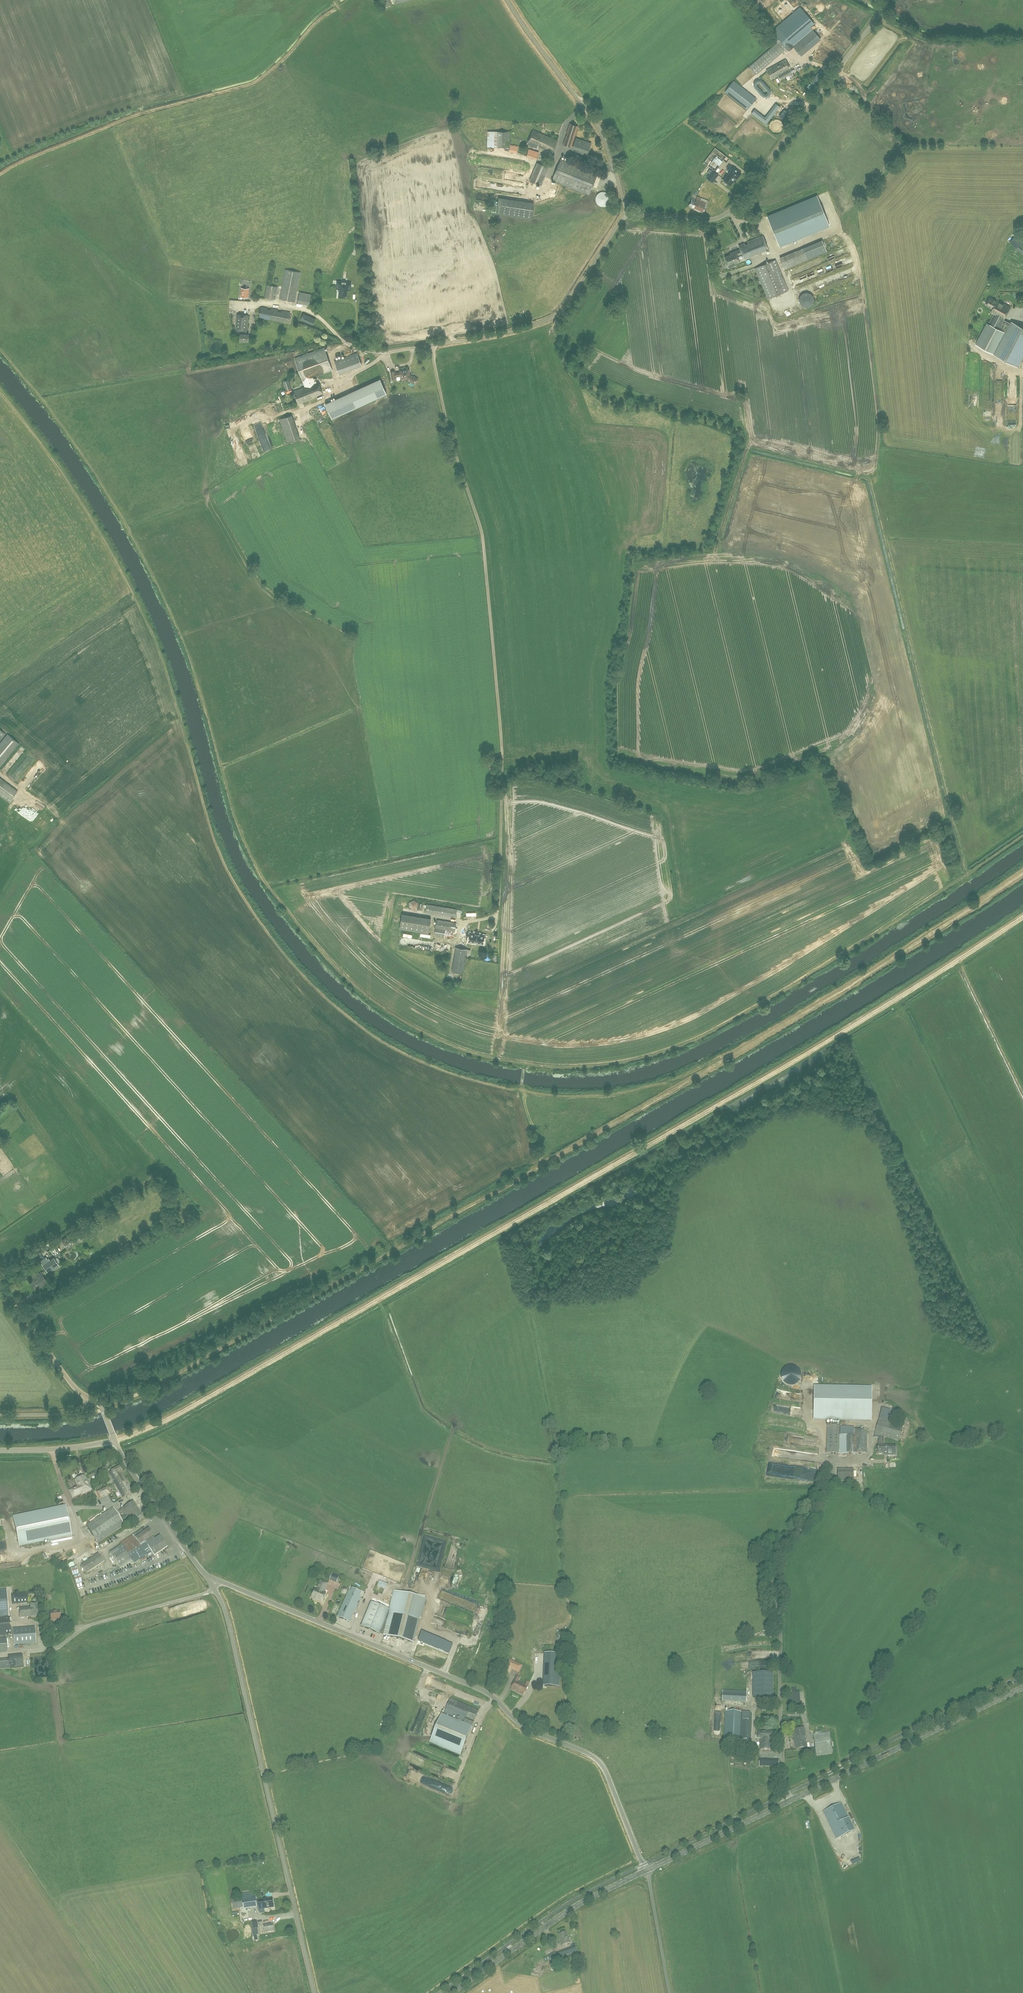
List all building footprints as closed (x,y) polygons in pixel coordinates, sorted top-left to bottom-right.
[(780,40),(749,66),(756,74),(787,48),(788,51),(793,47),(800,55),(801,56),(805,53),(814,46),(821,39),(813,30),(810,27),(814,24),(800,8),(772,31),(780,40)] [(781,80),(793,73),(785,60),(766,70),(771,80),(778,76),(781,80)] [(756,99),(734,81),(725,93),(748,110),(756,99)] [(571,147),(579,127),(570,124),(567,133),(568,133),(567,136),(566,136),(563,144),(571,147)] [(552,154),(557,141),(533,130),(527,143),(537,148),(537,146),(552,154)] [(507,132),(498,132),(497,147),(507,147),(507,141),(507,139),(507,132)] [(588,153),(591,143),(576,138),(573,148),(588,153)] [(704,161),(715,171),(724,160),(727,163),(731,159),(716,147),(704,161)] [(589,195),(598,174),(561,159),(552,180),(589,195)] [(537,163),(529,180),(541,185),(545,177),(548,167),(537,163)] [(729,174),(724,181),(730,186),(733,182),(733,181),(735,178),(736,179),(741,173),(733,167),(733,168),(730,165),(727,169),(730,171),(729,173),(729,174)] [(713,171),(707,178),(712,182),(718,175),(715,173),(713,171)] [(817,196),(768,217),(780,246),(829,225),(817,196)] [(707,204),(708,202),(697,197),(696,199),(692,197),(688,207),(704,214),(706,208),(707,204)] [(498,199),(496,214),(531,219),(533,204),(498,199)] [(1016,248),(1022,253),(1022,252),(1022,239),(1017,234),(1010,242),(1014,246),(1016,248)] [(725,257),(726,261),(725,261),(726,265),(728,265),(729,268),(737,265),(736,263),(740,262),(737,256),(742,254),(744,259),(749,257),(749,258),(768,250),(763,236),(748,242),(748,244),(745,245),(744,243),(738,245),(740,250),(730,254),(730,255),(725,257)] [(803,248),(808,260),(827,252),(822,240),(803,248)] [(790,267),(785,255),(780,258),(784,269),(790,267)] [(767,299),(789,291),(776,259),(755,268),(767,299)] [(296,301),(301,272),(287,269),(282,299),(296,301)] [(350,290),(351,282),(337,281),(336,289),(339,289),(339,295),(343,295),(347,295),(347,290),(350,290)] [(266,298),(276,299),(278,285),(267,284),(266,298)] [(243,293),(242,293),(242,297),(250,297),(250,296),(250,289),(243,288),(243,291),(243,293)] [(309,305),(311,294),(300,292),(298,303),(309,305)] [(803,307),(806,308),(810,307),(813,304),(814,300),(813,296),(810,293),(807,292),(803,293),(800,296),(799,300),(800,304),(803,307)] [(360,314),(359,297),(351,297),(352,321),(354,321),(354,315),(360,314)] [(1020,362),(1022,356),(1022,328),(1012,322),(1011,323),(1004,320),(1011,307),(997,300),(997,301),(990,297),(986,305),(993,308),(991,312),(994,314),(989,323),(987,322),(976,344),(1018,366),(1020,362)] [(288,323),(291,313),(261,307),(259,318),(288,323)] [(313,326),(316,319),(303,313),(301,316),(300,320),(313,326)] [(248,341),(249,334),(245,334),(245,330),(247,330),(248,315),(237,314),(236,329),(241,330),(241,334),(240,334),(240,341),(248,341)] [(297,341),(300,351),(306,349),(303,338),(297,341)] [(324,348),(295,359),(305,387),(294,391),(298,404),(323,394),(319,382),(315,383),(313,377),(333,370),(324,348)] [(339,372),(362,365),(358,354),(335,361),(339,372)] [(414,385),(418,379),(413,376),(410,374),(409,369),(400,371),(400,372),(395,373),(395,371),(391,372),(392,379),(396,379),(396,376),(401,376),(401,380),(406,379),(414,385)] [(332,419),(387,394),(380,378),(325,403),(332,419)] [(287,394),(292,392),(289,380),(283,382),(287,394)] [(287,442),(300,438),(292,415),(279,419),(287,442)] [(52,747),(33,731),(1,769),(20,785),(52,747)] [(19,743),(8,734),(0,743),(0,765),(19,743)] [(10,801),(17,791),(0,778),(0,794),(10,801)] [(21,809),(32,818),(36,814),(31,809),(29,811),(24,806),(21,809)] [(418,907),(418,903),(414,900),(410,902),(409,907),(414,910),(418,907)] [(425,912),(432,913),(456,917),(457,909),(426,904),(425,912)] [(428,930),(429,918),(401,917),(400,928),(428,930)] [(437,919),(434,934),(452,937),(453,931),(455,931),(456,923),(437,919)] [(469,934),(468,943),(483,946),(484,936),(469,934)] [(463,972),(467,948),(456,947),(452,971),(463,972)] [(62,1239),(68,1248),(85,1237),(81,1230),(73,1235),(71,1233),(62,1239)] [(56,1256),(60,1253),(56,1246),(52,1248),(56,1256)] [(47,1258),(45,1256),(40,1260),(42,1264),(43,1265),(49,1274),(59,1266),(57,1263),(60,1262),(60,1260),(58,1257),(57,1257),(56,1257),(54,1258),(53,1258),(50,1260),(48,1258),(47,1258)] [(38,1274),(36,1271),(32,1273),(34,1277),(32,1278),(33,1280),(30,1281),(35,1289),(39,1286),(38,1285),(40,1284),(42,1286),(47,1282),(42,1275),(44,1274),(43,1271),(41,1272),(38,1274)] [(54,1292),(59,1289),(54,1282),(49,1284),(54,1292)] [(871,1419),(871,1390),(814,1389),(814,1418),(871,1419)] [(899,1441),(903,1425),(879,1419),(874,1434),(899,1441)] [(827,1424),(827,1451),(847,1452),(847,1451),(866,1451),(867,1428),(854,1428),(854,1425),(827,1424)] [(885,1450),(885,1446),(883,1446),(883,1441),(884,1437),(878,1437),(878,1441),(878,1446),(877,1446),(875,1446),(875,1450),(877,1450),(877,1454),(883,1454),(883,1450),(885,1450)] [(883,1450),(883,1454),(884,1454),(884,1455),(896,1455),(896,1446),(885,1446),(885,1450),(883,1450)] [(123,1498),(133,1492),(121,1471),(122,1471),(120,1466),(109,1472),(123,1498)] [(853,1480),(853,1469),(838,1469),(838,1480),(853,1480)] [(88,1486),(87,1484),(88,1483),(84,1476),(75,1480),(78,1486),(69,1491),(73,1497),(81,1493),(82,1494),(91,1490),(89,1485),(88,1486)] [(100,1498),(110,1493),(107,1487),(97,1492),(100,1498)] [(133,1501),(118,1511),(122,1516),(120,1518),(122,1521),(124,1520),(127,1524),(133,1521),(134,1524),(142,1519),(140,1516),(142,1515),(133,1501)] [(65,1506),(13,1517),(19,1545),(71,1535),(65,1506)] [(124,1525),(118,1515),(113,1507),(96,1518),(86,1525),(97,1543),(124,1525)] [(147,1531),(144,1527),(120,1543),(121,1545),(110,1553),(111,1554),(120,1568),(132,1561),(134,1563),(148,1554),(149,1556),(152,1553),(154,1556),(164,1549),(166,1551),(168,1549),(167,1547),(161,1537),(148,1546),(144,1541),(153,1536),(149,1529),(147,1531)] [(86,1573),(104,1561),(98,1553),(81,1565),(86,1573)] [(82,1579),(76,1582),(79,1589),(85,1586),(82,1579)] [(315,1589),(312,1597),(319,1601),(319,1600),(321,1601),(322,1602),(326,1594),(323,1593),(327,1583),(321,1581),(317,1590),(315,1589)] [(385,1620),(380,1634),(413,1642),(419,1618),(421,1619),(426,1599),(393,1590),(389,1609),(390,1609),(389,1611),(387,1621),(385,1620)] [(0,1591),(0,1636),(11,1635),(11,1628),(9,1628),(8,1615),(6,1591),(0,1591)] [(349,1591),(338,1617),(349,1622),(357,1604),(359,1600),(361,1596),(360,1596),(350,1592),(349,1591)] [(27,1592),(11,1594),(12,1601),(18,1600),(18,1604),(28,1603),(27,1592)] [(371,1602),(361,1626),(380,1634),(385,1620),(389,1611),(390,1609),(389,1609),(371,1602)] [(20,1618),(38,1616),(37,1604),(30,1604),(30,1606),(19,1607),(20,1618)] [(51,1620),(60,1619),(59,1611),(50,1612),(51,1620)] [(30,1627),(31,1647),(39,1647),(38,1632),(36,1632),(36,1626),(30,1627)] [(27,1628),(13,1629),(14,1640),(28,1639),(27,1628)] [(429,1646),(432,1639),(420,1635),(418,1642),(429,1646)] [(36,1657),(37,1673),(49,1673),(48,1657),(36,1657)] [(523,1665),(515,1662),(516,1661),(510,1659),(507,1666),(504,1672),(510,1674),(512,1670),(519,1673),(523,1665)] [(10,1668),(10,1660),(0,1660),(0,1668),(10,1668)] [(773,1672),(753,1673),(753,1698),(773,1697),(773,1672)] [(524,1684),(518,1681),(520,1677),(517,1675),(513,1682),(514,1683),(511,1688),(523,1695),(527,1686),(529,1682),(526,1680),(524,1684)] [(559,1687),(559,1679),(545,1678),(545,1686),(559,1687)] [(746,1701),(746,1691),(723,1690),(722,1701),(746,1701)] [(464,1721),(464,1723),(442,1714),(430,1742),(460,1754),(479,1710),(451,1698),(444,1713),(464,1721)] [(750,1741),(752,1714),(741,1713),(741,1712),(725,1711),(724,1739),(750,1741)] [(796,1749),(807,1747),(804,1728),(793,1729),(795,1739),(794,1739),(796,1749)] [(758,1735),(757,1735),(757,1738),(758,1738),(758,1739),(760,1739),(760,1749),(771,1749),(771,1739),(773,1739),(772,1732),(758,1732),(758,1735)] [(816,1756),(832,1754),(829,1732),(813,1734),(816,1756)] [(778,1766),(778,1759),(759,1758),(759,1766),(778,1766)] [(836,1839),(854,1830),(841,1803),(823,1812),(836,1839)] [(253,1897),(252,1896),(236,1898),(232,1899),(233,1909),(238,1908),(244,1907),(244,1908),(254,1906),(254,1905),(257,1904),(255,1896),(253,1897)] [(260,1909),(274,1907),(272,1898),(258,1900),(260,1909)] [(264,1932),(274,1931),(273,1923),(263,1925),(264,1932)] [(562,1945),(570,1942),(566,1931),(558,1934),(562,1945)] [(577,1953),(577,1952),(578,1951),(577,1946),(557,1953),(559,1958),(573,1953),(574,1955),(577,1954),(577,1953)] [(555,1959),(558,1958),(555,1952),(548,1955),(550,1959),(551,1961),(555,1959)]
